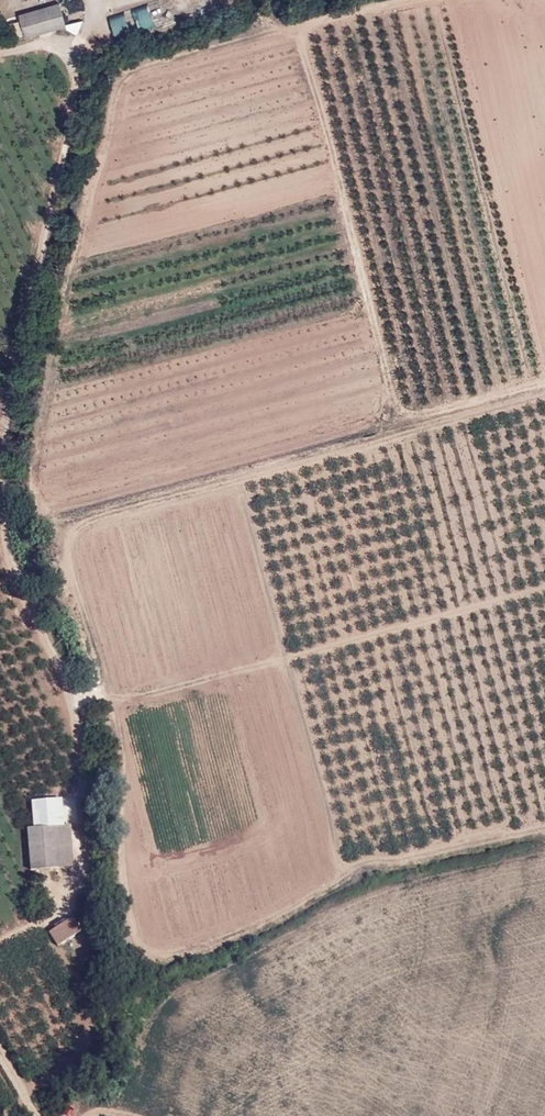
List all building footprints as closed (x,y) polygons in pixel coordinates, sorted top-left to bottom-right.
[(65,25),(59,4),(20,15),(26,37),(65,25)] [(137,12),(142,28),(156,24),(151,8),(137,12)] [(127,15),(112,21),(117,36),(132,30),(127,15)] [(69,826),(55,827),(58,867),(73,866),(69,826)] [(58,867),(55,827),(27,828),(31,870),(58,867)] [(81,931),(72,917),(48,932),(58,946),(81,931)]
